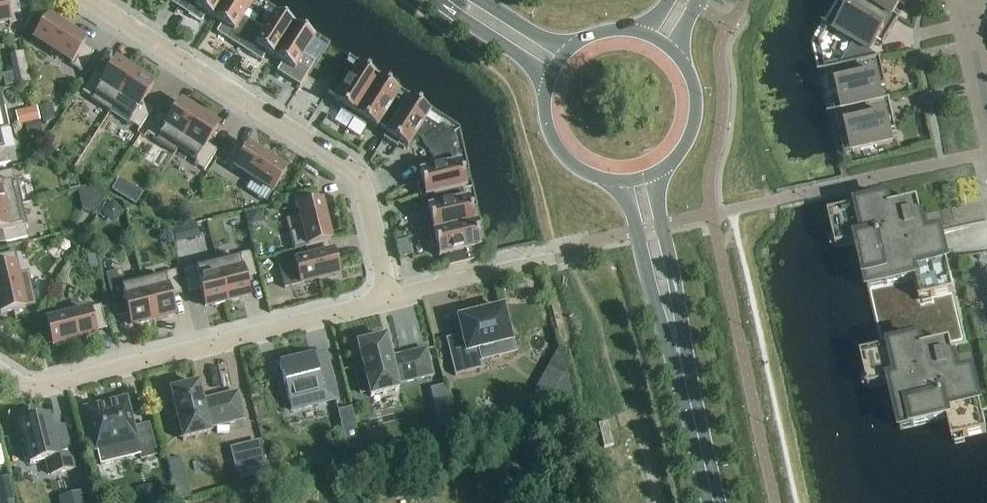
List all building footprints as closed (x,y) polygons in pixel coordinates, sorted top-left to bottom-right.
[(16,0),(14,0),(5,2),(4,1),(0,2),(0,28),(22,23),(16,0)] [(178,10),(184,0),(163,0),(178,10)] [(213,21),(227,0),(184,0),(178,10),(201,24),(206,16),(213,21)] [(239,49),(254,25),(244,19),(254,2),(251,0),(227,0),(213,21),(221,26),(216,34),(239,49)] [(841,6),(842,7),(842,6),(848,10),(841,21),(835,18),(836,17),(835,16),(828,27),(870,53),(884,31),(889,35),(898,20),(899,20),(900,19),(893,16),(866,0),(844,0),(841,6)] [(893,16),(903,0),(866,0),(893,16)] [(266,55),(274,60),(295,28),(274,15),(264,32),(254,25),(239,49),(261,63),(266,55)] [(34,40),(72,65),(70,67),(80,73),(94,53),(84,47),(86,44),(48,19),(34,40)] [(295,28),(274,60),(282,65),(277,73),(300,88),(315,64),(304,57),(315,41),(295,28)] [(30,83),(23,54),(9,57),(16,86),(30,83)] [(832,101),(834,112),(834,113),(883,102),(883,101),(878,78),(884,76),(880,59),(881,59),(881,58),(825,70),(829,89),(831,89),(830,88),(837,86),(840,100),(833,101),(833,100),(832,101)] [(91,101),(110,114),(135,75),(116,63),(105,80),(95,73),(82,93),(92,100),(91,101)] [(340,112),(353,120),(378,82),(357,68),(354,71),(345,65),(327,93),(337,99),(334,103),(342,108),(340,112)] [(135,75),(110,114),(128,126),(129,124),(139,130),(152,110),(142,104),(153,87),(135,75)] [(379,126),(388,132),(406,104),(397,98),(399,95),(378,82),(353,120),(366,129),(368,125),(376,130),(379,126)] [(8,129),(1,96),(0,96),(0,131),(8,129)] [(834,113),(835,113),(839,131),(840,131),(840,130),(847,128),(850,141),(843,143),(842,142),(841,142),(844,155),(893,144),(887,119),(893,118),(890,101),(890,99),(883,101),(883,102),(834,113)] [(421,142),(428,152),(453,134),(442,127),(438,129),(426,121),(430,115),(408,101),(406,104),(388,132),(383,140),(396,149),(399,145),(407,150),(415,138),(421,142)] [(175,155),(178,150),(177,150),(199,116),(180,104),(169,121),(159,115),(146,135),(156,141),(155,143),(175,155)] [(55,119),(52,105),(40,108),(43,122),(55,119)] [(25,125),(40,122),(40,121),(37,109),(20,113),(23,125),(25,125)] [(177,150),(178,150),(196,162),(194,165),(204,172),(217,152),(207,145),(218,128),(199,116),(177,150)] [(40,122),(25,125),(28,138),(43,135),(40,122)] [(429,198),(462,191),(466,190),(460,165),(456,165),(452,149),(456,147),(453,134),(428,152),(435,161),(437,170),(419,174),(421,183),(417,184),(420,200),(429,198)] [(10,164),(7,152),(3,153),(0,138),(0,166),(10,164)] [(236,145),(223,165),(233,171),(234,169),(252,181),(246,191),(265,203),(272,193),(272,194),(286,172),(248,148),(246,151),(236,145)] [(22,205),(16,183),(14,184),(12,172),(0,175),(0,210),(22,205)] [(135,207),(143,195),(129,186),(122,198),(135,207)] [(96,216),(107,197),(94,189),(78,193),(82,211),(84,211),(96,216)] [(425,220),(429,235),(474,225),(468,200),(464,201),(462,191),(429,198),(432,209),(427,210),(429,219),(425,220)] [(316,192),(293,198),(296,210),(296,209),(298,209),(304,230),(290,234),(294,251),(305,249),(308,248),(328,243),(330,242),(320,203),(319,204),(316,192)] [(958,375),(951,345),(965,342),(940,232),(925,235),(918,203),(890,210),(888,199),(828,213),(836,248),(857,243),(881,348),(860,353),(868,388),(889,383),(900,429),(947,419),(952,440),(986,432),(972,372),(958,375)] [(0,210),(0,233),(2,232),(4,244),(28,239),(25,227),(27,227),(22,205),(0,210)] [(261,220),(259,212),(248,215),(251,226),(258,224),(261,220)] [(474,225),(429,235),(432,250),(436,249),(439,259),(443,257),(446,268),(470,263),(468,252),(479,249),(474,225)] [(82,243),(88,231),(87,230),(74,232),(82,243)] [(182,230),(173,232),(176,244),(185,242),(182,230)] [(331,255),(328,243),(305,249),(308,260),(279,267),(284,290),(339,276),(333,254),(331,255)] [(240,259),(218,265),(227,304),(249,299),(244,279),(256,276),(250,253),(239,256),(240,259)] [(0,316),(25,310),(36,308),(28,273),(17,276),(15,266),(17,266),(15,254),(0,257),(0,314),(0,316)] [(227,304),(218,265),(196,270),(195,267),(183,270),(189,293),(201,290),(206,309),(227,304)] [(143,284),(144,283),(142,278),(124,282),(122,272),(106,276),(115,312),(126,309),(131,328),(153,323),(143,284)] [(165,278),(144,283),(143,284),(153,323),(174,317),(170,298),(181,295),(175,272),(164,275),(165,278)] [(46,323),(53,348),(96,337),(95,333),(107,330),(101,307),(89,310),(90,312),(46,323)] [(462,336),(446,340),(455,377),(485,370),(483,362),(513,355),(510,343),(502,310),(458,321),(462,336)] [(363,367),(354,369),(361,395),(369,393),(371,398),(399,391),(397,386),(432,377),(426,351),(397,358),(398,362),(392,363),(385,339),(358,346),(363,367)] [(313,357),(280,366),(291,412),(336,400),(330,374),(318,377),(313,357)] [(549,367),(544,376),(558,384),(563,376),(549,367)] [(558,384),(550,398),(552,405),(574,400),(567,370),(563,376),(558,384)] [(198,386),(171,393),(181,437),(244,421),(237,394),(202,403),(198,386)] [(444,392),(431,395),(434,406),(447,403),(444,392)] [(85,410),(95,452),(136,442),(141,461),(157,457),(149,426),(134,430),(127,400),(85,410)] [(339,409),(350,449),(364,445),(353,405),(339,409)] [(25,448),(21,449),(25,463),(28,462),(30,466),(47,461),(50,476),(73,470),(63,430),(51,432),(48,420),(45,421),(44,417),(30,420),(31,424),(20,427),(25,448)] [(609,424),(599,426),(605,449),(614,447),(609,424)] [(233,444),(238,473),(269,468),(263,439),(233,444)] [(7,479),(0,481),(0,502),(13,502),(7,479)] [(84,493),(58,500),(59,502),(86,502),(84,493)]
